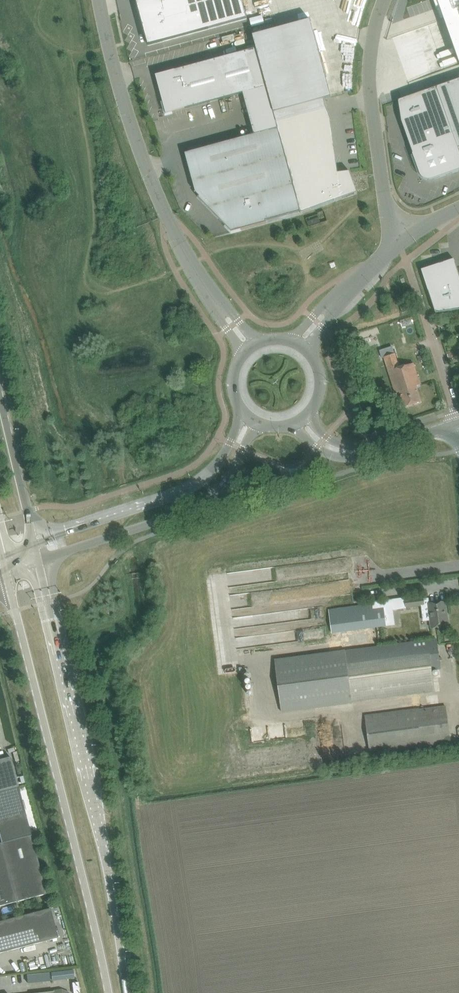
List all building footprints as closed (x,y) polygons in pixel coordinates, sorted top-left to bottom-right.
[(139,8),(148,45),(247,19),(242,0),(152,0),(153,4),(139,8)] [(436,8),(439,7),(458,63),(458,0),(433,0),(436,8)] [(310,20),(252,35),(256,48),(274,113),(276,122),(278,128),(300,211),(301,213),(312,209),(334,201),(335,201),(343,198),(342,196),(353,192),(351,183),(354,182),(353,179),(351,179),(351,177),(352,177),(350,171),(338,173),(331,121),(327,108),(324,100),(332,98),(310,20)] [(243,93),(254,135),(278,128),(276,122),(274,113),(256,48),(175,70),(185,109),(243,93)] [(175,70),(156,76),(166,114),(185,109),(175,70)] [(437,87),(446,112),(458,107),(458,79),(437,87)] [(398,101),(402,122),(413,154),(420,174),(421,175),(422,176),(423,178),(424,179),(425,179),(427,180),(428,180),(430,180),(432,180),(433,180),(458,171),(458,149),(446,112),(437,87),(398,101)] [(254,135),(185,153),(196,192),(199,196),(198,198),(226,226),(232,232),(238,231),(266,223),(266,221),(300,211),(278,128),(254,135)] [(436,313),(458,309),(458,274),(454,259),(422,270),(436,313)] [(447,317),(449,324),(458,322),(458,315),(447,317)] [(373,342),(361,346),(364,356),(376,352),(373,342)] [(385,357),(393,383),(396,393),(400,392),(405,407),(421,402),(416,387),(421,385),(414,363),(400,368),(395,354),(385,357)] [(431,628),(449,626),(447,614),(445,614),(444,602),(430,604),(429,598),(423,599),(423,598),(405,600),(406,608),(422,606),(423,613),(429,612),(431,628)] [(393,610),(392,601),(373,604),(329,610),(332,633),(386,626),(385,613),(392,612),(393,610)] [(232,604),(239,649),(262,645),(261,635),(265,635),(264,624),(259,624),(257,614),(252,615),(251,608),(244,609),(243,603),(232,604)] [(437,639),(346,651),(353,702),(435,692),(432,670),(441,669),(437,639)] [(353,702),(346,651),(275,661),(282,712),(353,702)] [(450,743),(446,706),(364,717),(369,753),(450,743)] [(18,786),(10,757),(0,760),(0,791),(18,786)] [(0,791),(0,839),(1,843),(31,835),(26,816),(18,786),(0,791)] [(46,894),(31,835),(1,843),(0,843),(0,906),(46,894)] [(57,938),(49,908),(0,921),(0,953),(57,938)] [(43,979),(46,988),(69,981),(67,972),(43,979)]
